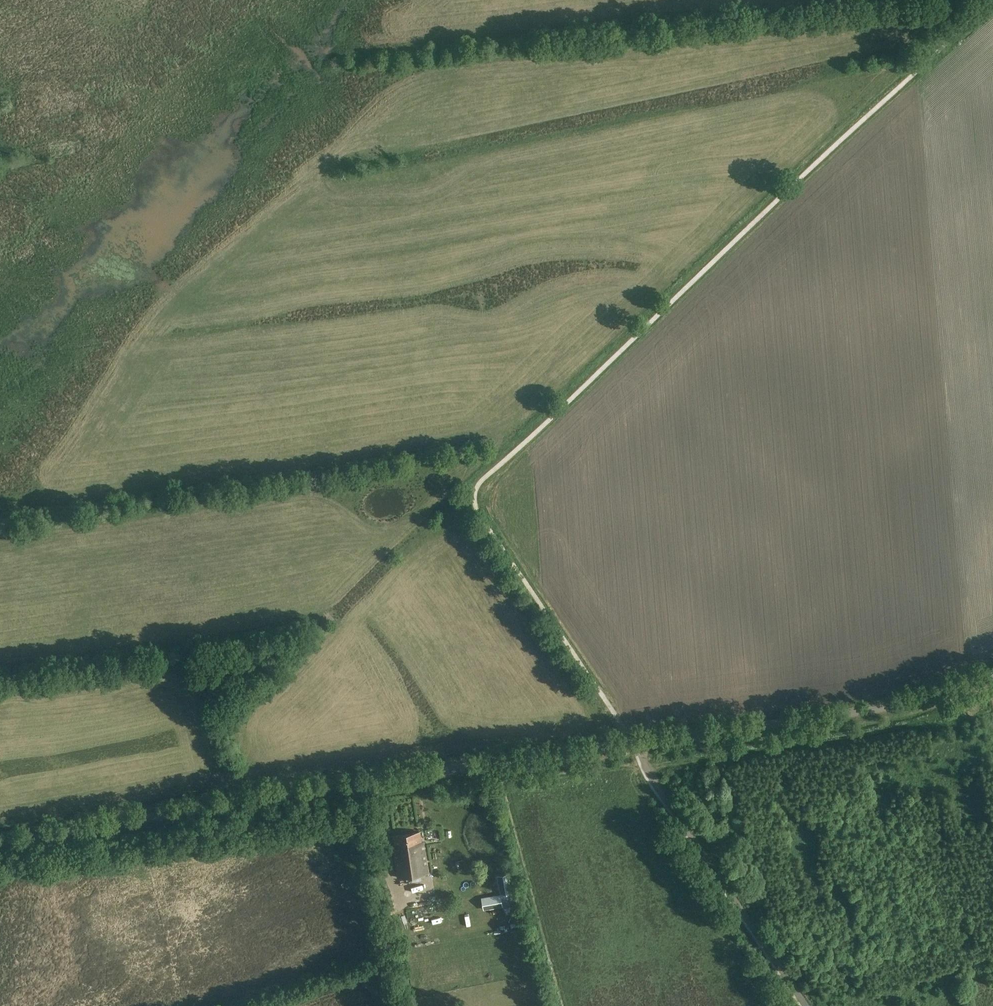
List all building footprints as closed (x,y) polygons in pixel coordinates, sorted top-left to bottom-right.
[(421,842),(420,831),(394,835),(396,846),(394,846),(398,877),(428,873),(423,842),(421,842)]
